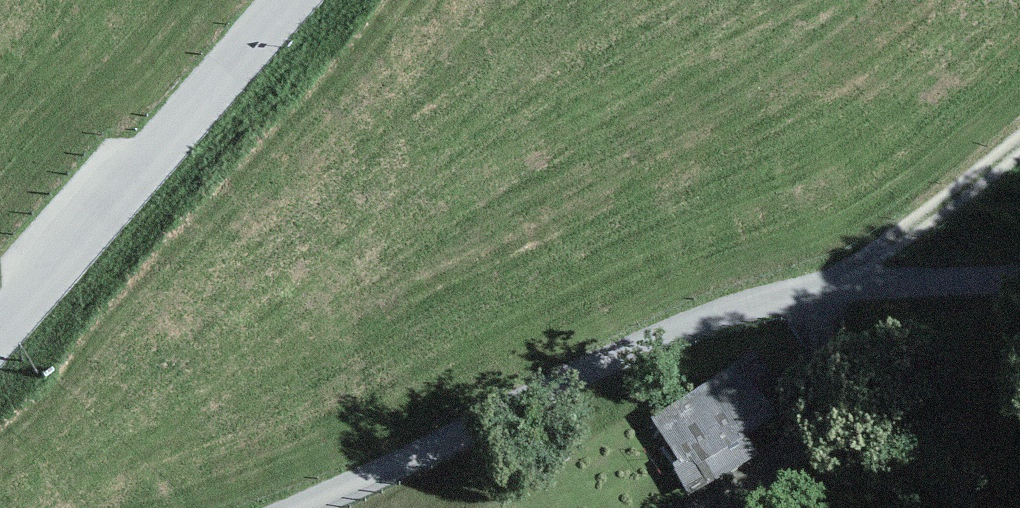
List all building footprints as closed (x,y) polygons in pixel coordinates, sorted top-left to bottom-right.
[(772,373),(755,350),(647,426),(696,495),(755,453),(743,437),(780,411),(759,382),(772,373)]
